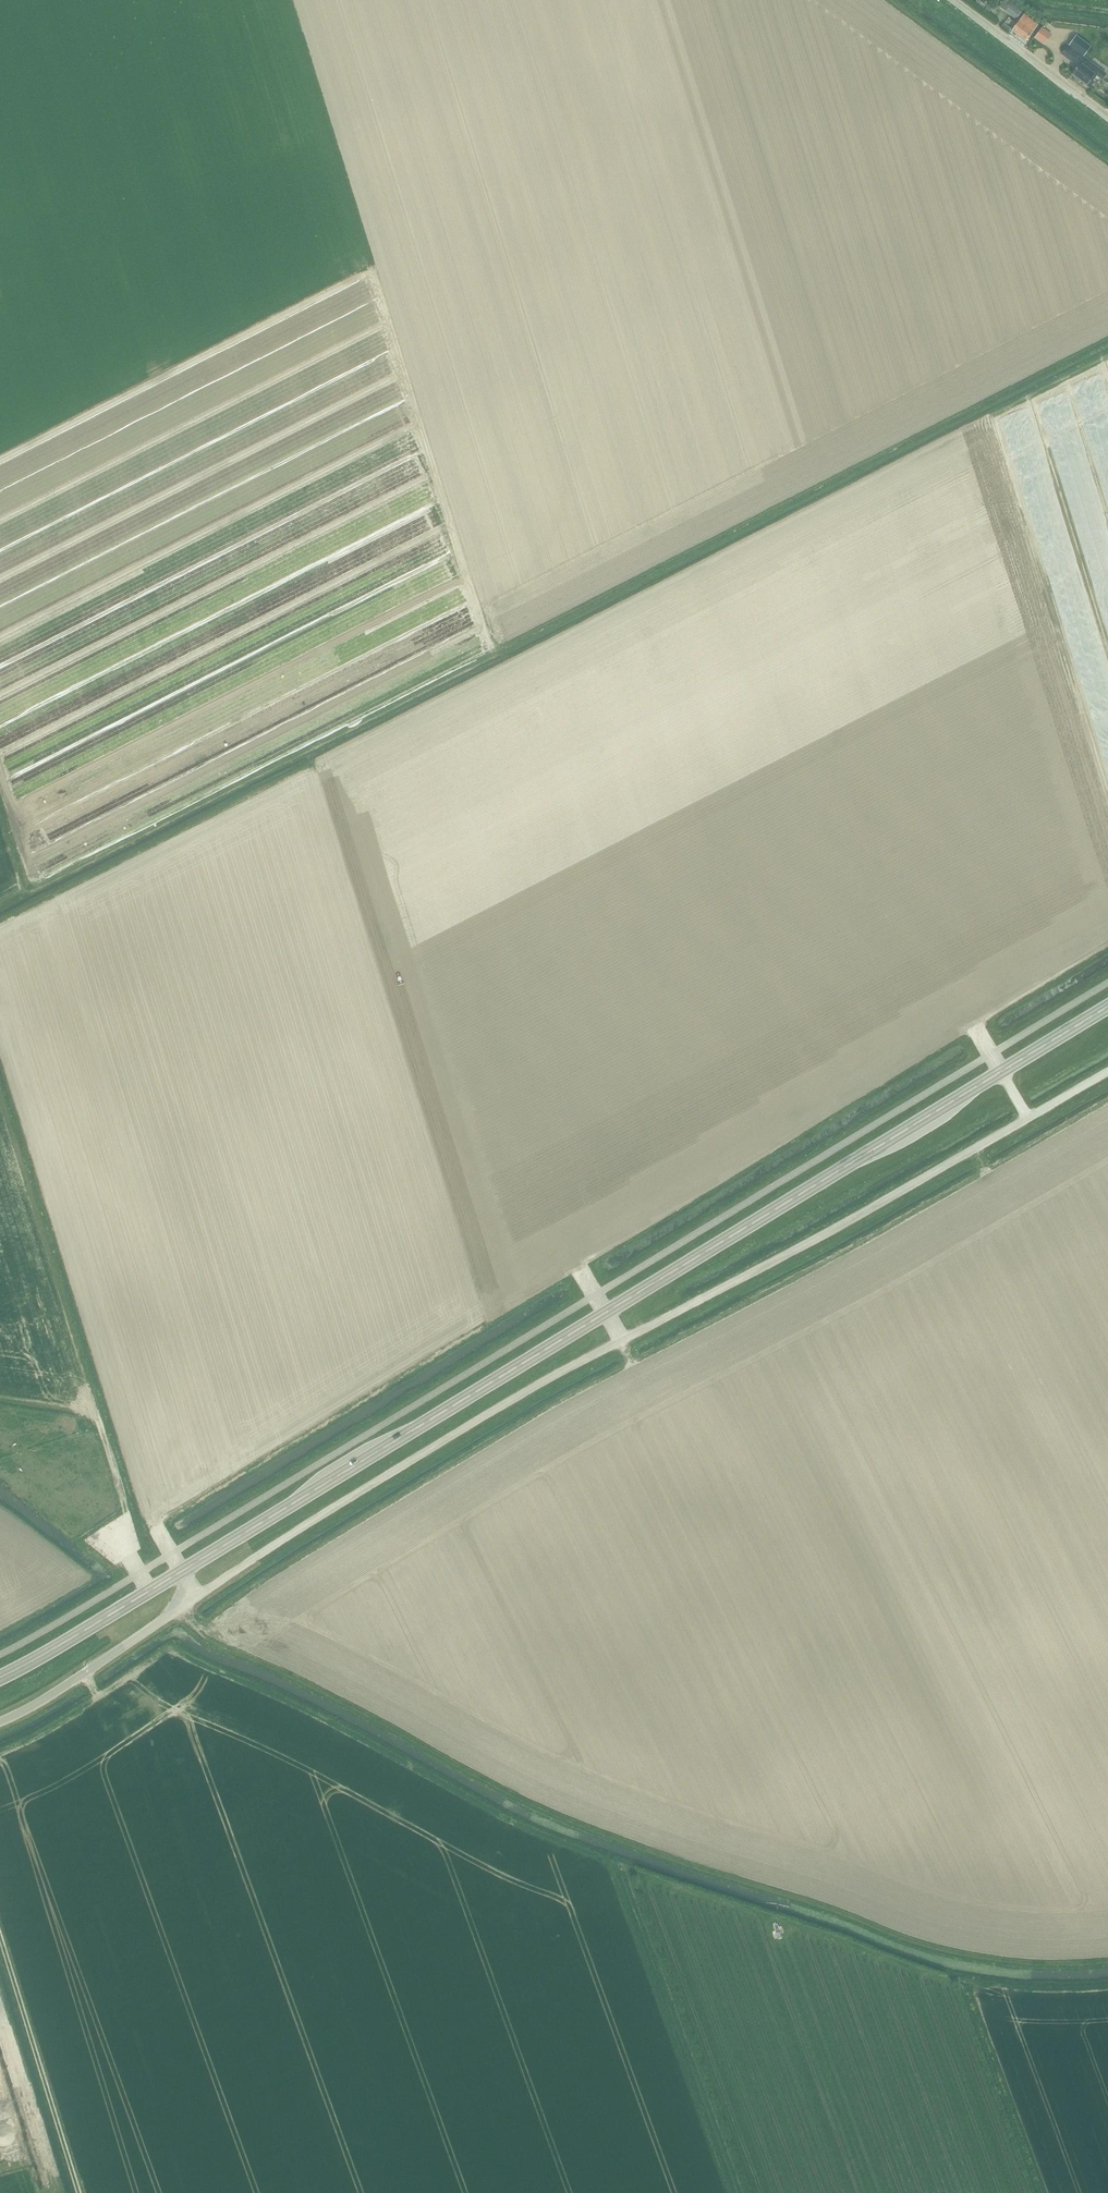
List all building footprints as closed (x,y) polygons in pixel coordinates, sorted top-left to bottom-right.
[(975,3),(985,10),(988,6),(980,0),(977,0),(975,2),(975,3)] [(1014,18),(1017,18),(1022,12),(1006,0),(1005,0),(1000,8),(1014,18)] [(1025,14),(1012,30),(1026,41),(1039,24),(1025,14)] [(1035,38),(1044,45),(1052,35),(1043,27),(1035,38)] [(1077,35),(1069,45),(1076,50),(1084,56),(1087,52),(1091,46),(1077,35)] [(1089,86),(1097,75),(1102,79),(1106,73),(1084,56),(1076,50),(1069,45),(1068,44),(1061,53),(1078,65),(1072,73),(1089,86)]
